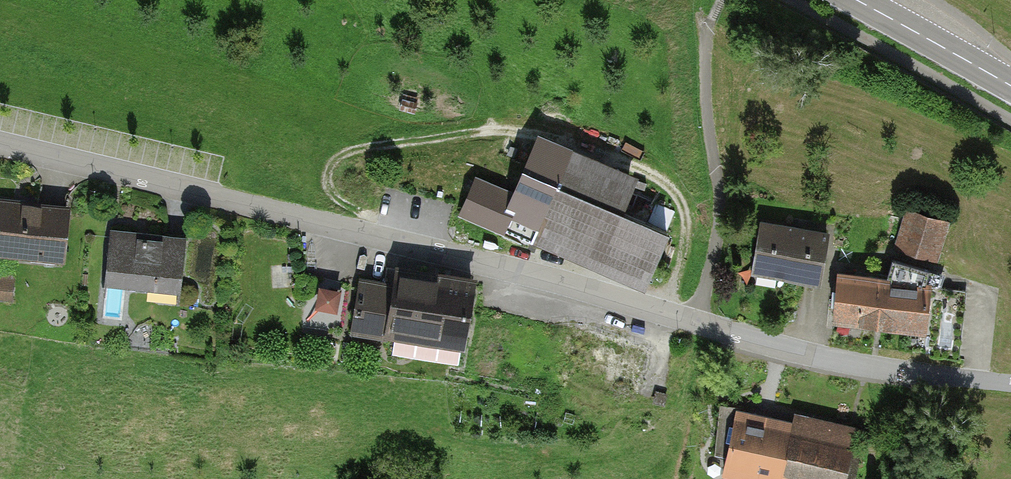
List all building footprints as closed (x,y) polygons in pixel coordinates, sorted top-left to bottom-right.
[(669,295),(696,230),(647,210),(663,170),(560,129),(517,234),(669,295)] [(527,192),(484,180),(476,211),(519,222),(527,192)] [(91,207),(17,196),(8,251),(82,263),(91,207)] [(943,251),(954,213),(921,204),(909,242),(943,251)] [(837,282),(845,230),(777,219),(769,271),(837,282)] [(122,283),(201,288),(204,233),(125,229),(122,283)] [(959,283),(860,272),(855,320),(954,331),(959,283)] [(14,301),(20,277),(0,273),(0,297),(14,301)] [(477,292),(389,278),(388,285),(361,281),(353,335),(467,353),(477,292)] [(340,313),(345,289),(323,285),(319,309),(340,313)] [(871,426),(765,404),(762,416),(732,410),(723,451),(743,456),(738,478),(860,478),(871,426)]
